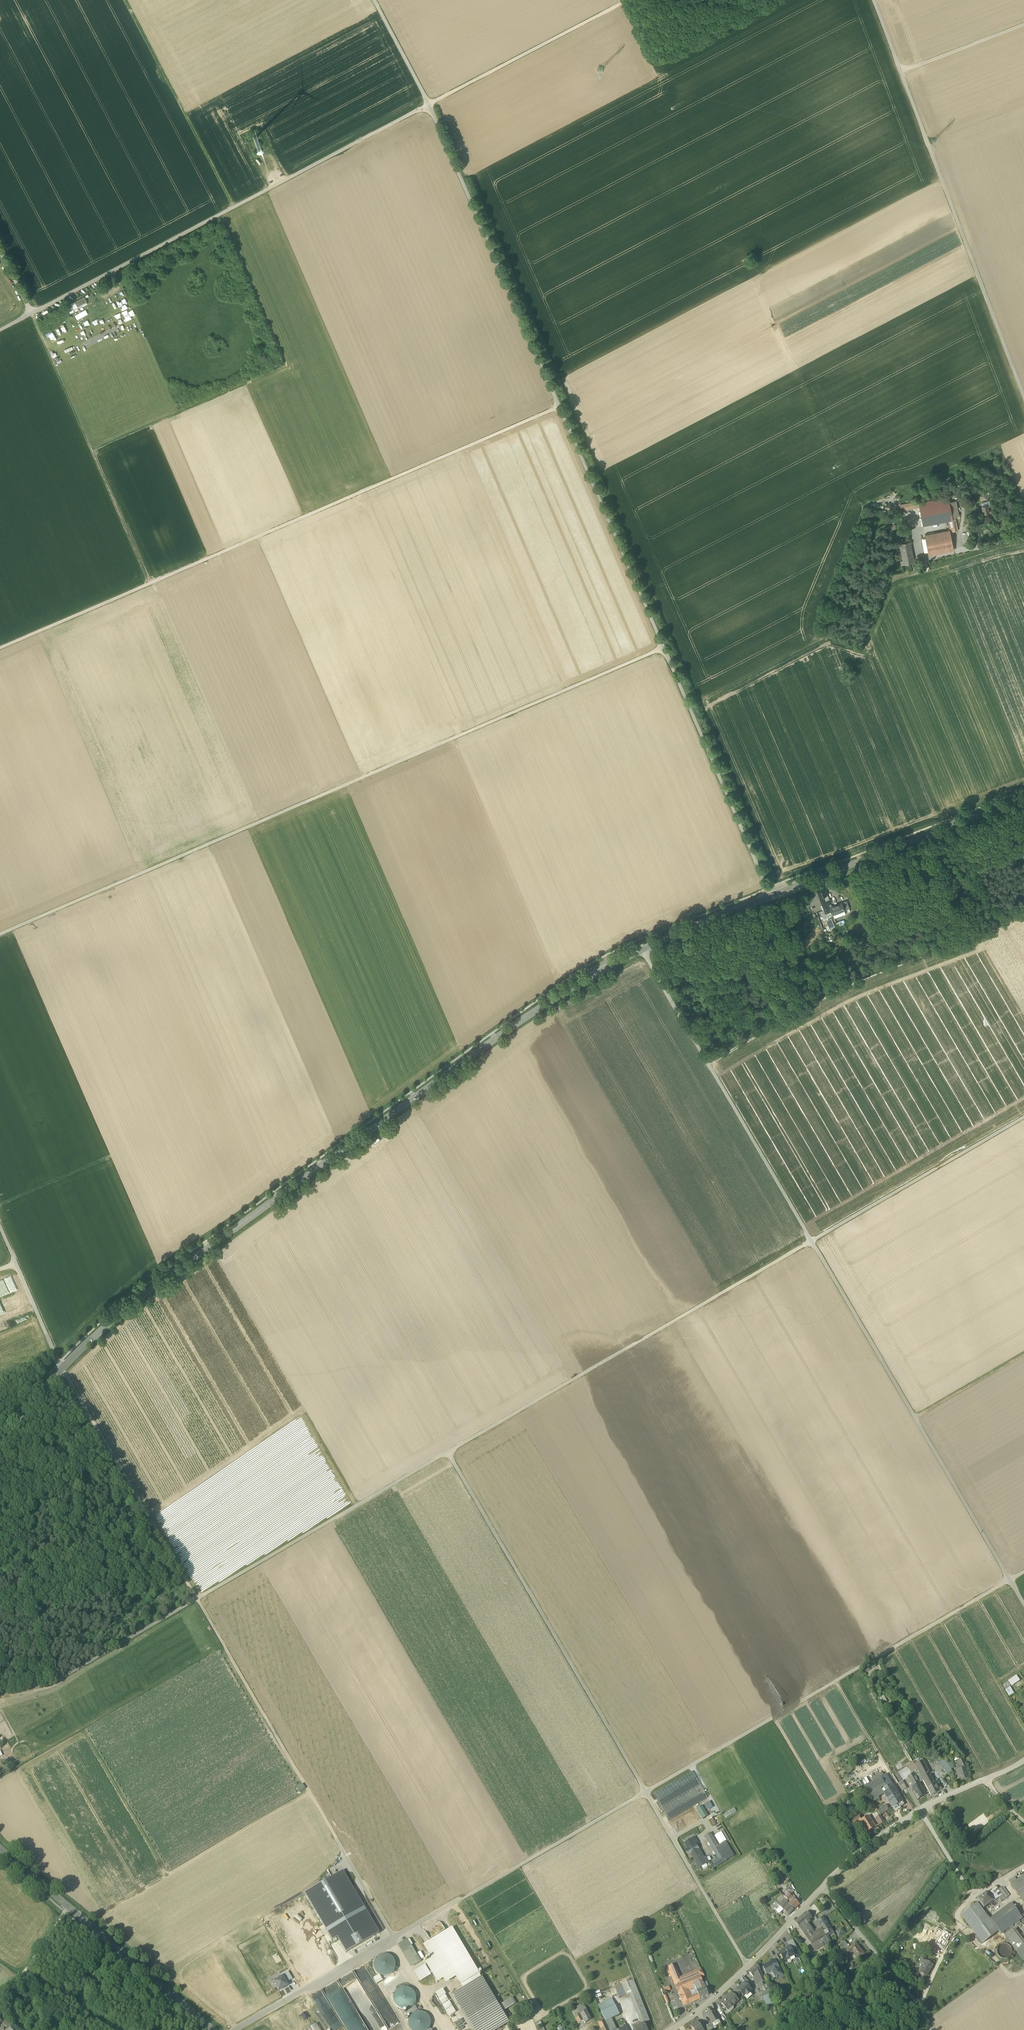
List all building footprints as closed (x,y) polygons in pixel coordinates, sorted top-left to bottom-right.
[(75,302),(77,306),(86,301),(84,297),(75,302)] [(77,306),(75,302),(70,304),(73,308),(74,310),(87,303),(86,301),(77,306)] [(932,502),(920,504),(920,508),(924,527),(949,522),(953,521),(953,518),(950,503),(949,499),(932,502)] [(957,502),(950,503),(953,518),(960,517),(957,502)] [(902,512),(920,508),(920,504),(919,503),(901,506),(902,512)] [(949,522),(951,533),(958,532),(956,520),(953,521),(949,522)] [(925,536),(929,555),(954,550),(950,532),(925,536)] [(900,545),(904,566),(914,564),(910,543),(900,545)] [(817,891),(820,897),(827,895),(825,888),(824,888),(817,891)] [(827,916),(833,914),(830,907),(832,906),(827,895),(820,897),(823,905),(821,906),(822,907),(823,907),(827,916)] [(842,902),(832,906),(830,907),(833,914),(844,910),(842,902)] [(1016,1676),(1007,1681),(1011,1687),(1020,1681),(1016,1676)] [(1010,1687),(1005,1690),(1009,1697),(1014,1694),(1010,1687)] [(915,1738),(924,1754),(929,1751),(920,1735),(915,1738)] [(946,1775),(944,1771),(941,1767),(939,1763),(934,1754),(928,1757),(940,1779),(946,1775)] [(915,1765),(925,1786),(934,1782),(923,1761),(915,1765)] [(950,1761),(946,1763),(947,1764),(949,1768),(951,1771),(955,1768),(950,1761)] [(911,1776),(913,1775),(912,1773),(915,1771),(917,1770),(914,1765),(907,1769),(911,1776)] [(970,1779),(966,1767),(962,1769),(956,1771),(959,1782),(970,1779)] [(653,1794),(668,1821),(707,1798),(692,1771),(653,1794)] [(921,1782),(915,1771),(912,1773),(913,1775),(913,1774),(915,1777),(919,1783),(921,1782)] [(871,1779),(873,1782),(883,1776),(881,1773),(871,1779)] [(886,1775),(883,1776),(873,1782),(863,1788),(871,1801),(873,1804),(880,1800),(878,1797),(884,1793),(888,1800),(898,1795),(893,1788),(886,1775)] [(912,1789),(918,1800),(925,1796),(919,1783),(915,1777),(909,1780),(913,1788),(912,1789)] [(898,1784),(902,1791),(906,1789),(902,1782),(898,1784)] [(925,1786),(931,1796),(939,1792),(936,1787),(934,1782),(925,1786)] [(888,1800),(892,1807),(901,1801),(898,1795),(888,1800)] [(903,1805),(901,1801),(892,1807),(894,1811),(903,1805)] [(710,1802),(704,1805),(708,1811),(713,1808),(710,1802)] [(702,1806),(697,1809),(703,1819),(708,1816),(702,1806)] [(877,1812),(880,1816),(888,1810),(886,1806),(877,1811),(877,1812)] [(735,1808),(724,1813),(726,1817),(736,1813),(735,1808)] [(670,1824),(676,1834),(701,1819),(695,1809),(670,1824)] [(853,1826),(858,1823),(863,1820),(860,1815),(850,1822),(853,1826)] [(868,1816),(863,1820),(858,1823),(865,1834),(876,1828),(868,1816)] [(875,1818),(880,1826),(884,1823),(879,1816),(875,1818)] [(721,1833),(727,1841),(727,1842),(730,1841),(723,1830),(721,1832),(721,1833)] [(704,1836),(713,1851),(719,1848),(718,1846),(710,1833),(704,1836)] [(727,1841),(721,1833),(715,1837),(720,1845),(725,1842),(727,1841)] [(684,1844),(687,1849),(695,1844),(696,1845),(698,1844),(694,1838),(684,1844)] [(725,1842),(720,1845),(718,1846),(719,1848),(723,1855),(730,1851),(725,1842)] [(685,1850),(688,1855),(691,1854),(690,1854),(698,1849),(696,1845),(695,1844),(687,1849),(685,1850)] [(723,1855),(719,1848),(713,1851),(718,1859),(721,1864),(727,1861),(723,1855)] [(690,1854),(691,1854),(693,1857),(696,1863),(696,1864),(699,1869),(702,1867),(706,1864),(709,1863),(708,1862),(706,1858),(706,1857),(704,1858),(698,1849),(690,1854)] [(723,1855),(727,1861),(734,1857),(730,1851),(723,1855)] [(712,1862),(715,1868),(721,1864),(718,1859),(712,1862)] [(486,1872),(490,1878),(495,1875),(492,1869),(486,1872)] [(363,1922),(369,1918),(366,1913),(342,1871),(335,1875),(363,1922)] [(363,1922),(335,1875),(304,1894),(322,1925),(328,1922),(333,1932),(328,1935),(331,1941),(333,1940),(336,1938),(337,1937),(346,1953),(379,1934),(369,1918),(363,1922)] [(1023,1903),(1023,1875),(1020,1878),(1015,1881),(1011,1885),(1010,1885),(1023,1903)] [(1003,1891),(1008,1897),(1010,1895),(1003,1887),(1001,1889),(1003,1891)] [(991,1892),(997,1899),(998,1898),(1002,1895),(1000,1893),(998,1890),(996,1888),(991,1892)] [(782,1894),(788,1901),(792,1897),(787,1892),(787,1893),(785,1891),(782,1894)] [(991,1892),(987,1894),(993,1902),(997,1899),(991,1892)] [(990,1905),(993,1902),(987,1894),(986,1893),(977,1900),(979,1902),(984,1908),(989,1904),(990,1905)] [(776,1903),(780,1907),(786,1901),(783,1897),(776,1903)] [(799,1905),(794,1899),(790,1903),(788,1904),(794,1910),(799,1905)] [(788,1904),(786,1901),(780,1907),(783,1910),(788,1904)] [(770,1907),(775,1911),(780,1907),(776,1903),(775,1902),(770,1907)] [(794,1910),(788,1904),(783,1910),(783,1911),(788,1915),(794,1910)] [(961,1916),(982,1944),(998,1932),(982,1909),(977,1904),(961,1916)] [(831,1914),(837,1911),(833,1905),(826,1910),(829,1914),(830,1913),(831,1914)] [(1019,1921),(1022,1918),(1021,1918),(1015,1909),(1012,1905),(991,1921),(1001,1934),(1014,1924),(1019,1921)] [(783,1910),(780,1907),(775,1911),(779,1915),(783,1911),(783,1910)] [(1018,1908),(1015,1909),(1021,1918),(1023,1916),(1018,1908)] [(795,1923),(801,1931),(808,1925),(811,1922),(810,1920),(812,1919),(807,1912),(799,1919),(799,1920),(795,1923)] [(816,1921),(821,1929),(829,1942),(836,1938),(824,1917),(816,1921)] [(328,1922),(322,1925),(328,1935),(333,1932),(328,1922)] [(815,1950),(829,1942),(821,1929),(818,1931),(814,1934),(808,1925),(801,1931),(815,1950)] [(480,1974),(452,1928),(433,1939),(456,1977),(461,1985),(479,1975),(480,1974)] [(836,1932),(839,1937),(845,1933),(842,1928),(836,1932)] [(939,1936),(935,1944),(943,1948),(947,1942),(945,1941),(949,1935),(936,1928),(934,1933),(939,1936)] [(1016,1952),(1023,1946),(1023,1942),(1015,1929),(1005,1937),(1016,1952)] [(456,1977),(433,1939),(423,1945),(432,1959),(425,1962),(437,1982),(443,1979),(446,1983),(456,1977)] [(410,1966),(420,1960),(408,1940),(398,1945),(410,1966)] [(790,1948),(791,1951),(797,1948),(793,1940),(787,1943),(789,1947),(790,1948)] [(838,1946),(841,1950),(848,1945),(845,1940),(838,1946)] [(930,1941),(928,1945),(936,1950),(938,1946),(930,1941)] [(853,1953),(859,1960),(865,1955),(855,1944),(849,1949),(850,1949),(845,1953),(848,1956),(853,1953)] [(1008,1945),(1004,1944),(1001,1945),(999,1947),(997,1950),(997,1953),(998,1956),(1001,1958),(1004,1959),(1008,1959),(1010,1956),(1012,1953),(1012,1950),(1010,1947),(1008,1945)] [(780,1953),(783,1960),(786,1958),(787,1960),(790,1958),(791,1958),(790,1956),(793,1955),(791,1951),(790,1948),(787,1950),(786,1948),(782,1950),(783,1952),(780,1953)] [(388,1955),(384,1954),(380,1956),(376,1959),(374,1962),(374,1967),(375,1971),(379,1974),(382,1976),(387,1976),(391,1975),(394,1972),(396,1968),(396,1964),(395,1960),(392,1957),(388,1955)] [(763,1967),(767,1975),(772,1972),(775,1970),(776,1972),(780,1971),(779,1968),(777,1963),(775,1961),(763,1967)] [(919,1973),(926,1977),(933,1965),(926,1961),(919,1973)] [(414,1973),(425,1966),(425,1964),(413,1971),(414,1973)] [(758,1978),(760,1984),(765,1982),(760,1971),(757,1964),(749,1973),(753,1978),(754,1977),(755,1979),(754,1979),(753,1980),(755,1979),(758,1978)] [(674,1983),(684,2006),(700,1999),(698,1995),(692,1998),(689,1991),(687,1991),(687,1990),(683,1983),(680,1978),(674,1965),(668,1967),(674,1982),(674,1983)] [(419,1981),(430,1974),(425,1966),(414,1973),(419,1981)] [(775,1970),(772,1972),(775,1979),(783,1975),(779,1968),(780,1971),(776,1972),(775,1970)] [(685,1976),(690,1988),(692,1987),(695,1986),(703,1983),(700,1978),(704,1977),(701,1970),(685,1976)] [(282,1978),(286,1984),(292,1980),(287,1972),(281,1976),(282,1978)] [(430,1974),(419,1981),(419,1982),(431,1975),(430,1974)] [(479,1975),(461,1985),(464,1990),(481,1980),(482,1980),(479,1975)] [(683,1983),(687,1990),(690,1988),(685,1976),(680,1978),(683,1983)] [(286,1984),(282,1978),(273,1983),(278,1992),(287,1987),(286,1984)] [(477,2029),(496,2029),(507,2024),(501,2014),(497,2007),(481,1980),(464,1990),(456,1995),(477,2029)] [(633,1980),(622,1985),(626,1996),(626,1997),(630,1995),(641,2025),(644,2024),(650,2022),(633,1980)] [(391,1981),(384,1985),(388,1991),(395,1987),(391,1981)] [(760,1989),(765,2001),(773,1997),(770,1992),(765,1982),(760,1984),(756,1985),(756,1986),(758,1985),(760,1989)] [(695,1986),(697,1992),(705,1988),(703,1984),(703,1983),(695,1986)] [(747,2001),(752,1996),(749,1992),(751,1990),(749,1987),(745,1984),(738,1990),(740,1993),(747,2001)] [(619,1999),(626,1996),(622,1985),(615,1987),(619,1999)] [(408,1988),(404,1988),(400,1989),(396,1992),(394,1996),(394,2000),(395,2004),(398,2008),(402,2010),(406,2010),(410,2009),(414,2006),(416,2002),(416,1998),(415,1993),(412,1990),(408,1988)] [(706,1991),(705,1988),(697,1992),(696,1992),(697,1993),(698,1995),(700,1999),(708,1996),(706,1991)] [(446,1994),(442,1989),(435,1993),(438,1999),(445,1995),(446,1994)] [(693,1990),(689,1991),(692,1998),(698,1995),(697,1993),(695,1994),(693,1990)] [(721,2004),(726,2010),(731,2005),(732,2007),(738,2001),(735,1997),(732,1993),(731,1993),(728,1996),(728,1997),(721,2004)] [(445,1995),(438,1999),(449,2016),(456,2012),(445,1995)] [(597,2004),(601,2013),(615,2006),(611,1997),(597,2004)] [(512,1998),(497,2007),(501,2014),(516,2005),(512,1998)] [(718,2006),(723,2015),(727,2011),(726,2010),(721,2004),(718,2006)] [(415,2006),(407,2011),(410,2016),(418,2011),(415,2006)] [(584,2022),(585,2025),(592,2021),(587,2010),(585,2006),(578,2010),(579,2012),(574,2014),(575,2017),(580,2014),(583,2021),(579,2024),(579,2025),(584,2022)] [(620,2015),(615,2006),(601,2013),(604,2019),(605,2022),(611,2019),(620,2015)] [(706,2013),(712,2024),(717,2022),(715,2017),(716,2016),(713,2010),(706,2013)] [(418,2012),(414,2013),(411,2016),(409,2020),(408,2024),(410,2029),(411,2029),(428,2029),(430,2026),(431,2022),(429,2018),(427,2014),(423,2012),(418,2012)] [(325,2014),(325,2019),(331,2029),(340,2029),(340,2028),(339,2026),(342,2026),(335,2013),(331,2013),(331,2014),(325,2014)] [(278,2020),(290,2029),(295,2024),(284,2014),(278,2020)] [(575,2017),(579,2024),(583,2021),(580,2014),(575,2017)] [(360,2018),(357,2020),(362,2029),(367,2029),(360,2018)] [(1,2023),(7,2028),(9,2026),(11,2028),(13,2025),(4,2019),(1,2022),(1,2023)] [(608,2028),(605,2022),(604,2019),(598,2023),(601,2029),(609,2029),(608,2028)] [(608,2028),(613,2025),(614,2025),(611,2019),(605,2022),(608,2028)] [(273,2020),(268,2026),(273,2029),(286,2029),(273,2020)] [(541,2022),(535,2024),(536,2027),(539,2026),(541,2029),(544,2029),(541,2022)]
